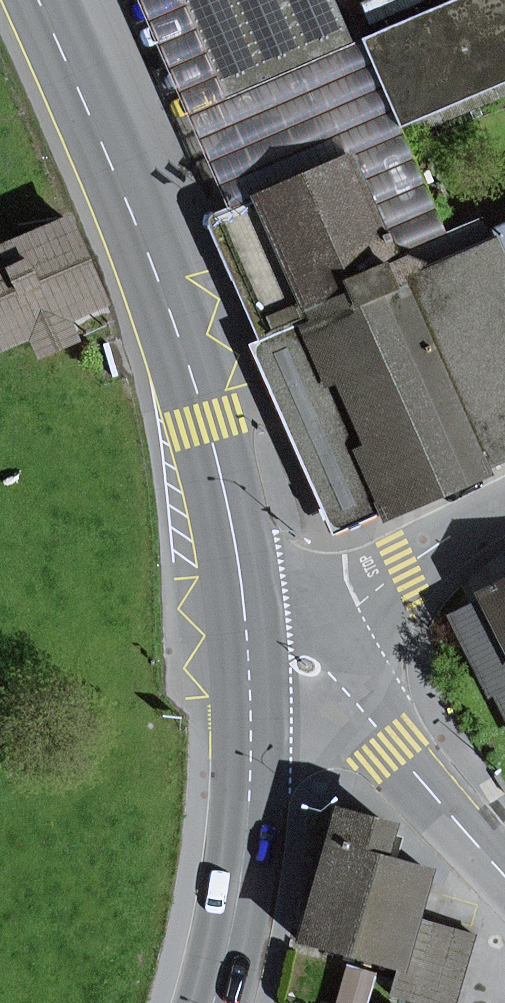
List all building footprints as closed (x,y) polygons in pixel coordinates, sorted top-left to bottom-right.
[(454,260),(399,128),(361,40),(353,44),(224,99),(181,0),(140,0),(229,207),(211,216),(209,225),(259,342),(254,353),(331,527),(341,529),(391,505),(257,198),(349,158),(383,236),(389,233),(400,259),(405,257),(424,265),(427,271),(454,260)] [(224,99),(353,44),(334,0),(181,0),(224,99)] [(399,128),(504,83),(504,0),(452,0),(361,39),(361,40),(399,128)] [(391,505),(504,456),(504,270),(493,243),(456,259),(454,260),(427,271),(424,265),(405,257),(400,259),(389,233),(383,236),(349,158),(257,198),(391,505)] [(480,218),(444,234),(456,259),(493,243),(504,270),(504,226),(487,234),(480,218)] [(65,320),(102,304),(66,222),(0,251),(0,327),(8,345),(33,334),(41,352),(73,338),(65,320)] [(496,584),(498,587),(483,595),(486,600),(464,614),(460,627),(491,694),(495,692),(504,687),(504,579),(496,584)] [(495,692),(504,713),(504,687),(495,692)] [(388,827),(338,813),(313,900),(301,940),(398,968),(390,995),(418,1002),(453,1002),(473,935),(415,918),(428,873),(394,864),(379,859),(386,834),(388,827)] [(379,859),(394,864),(401,838),(386,834),(379,859)] [(366,977),(343,970),(334,1002),(359,1002),(366,977)]
